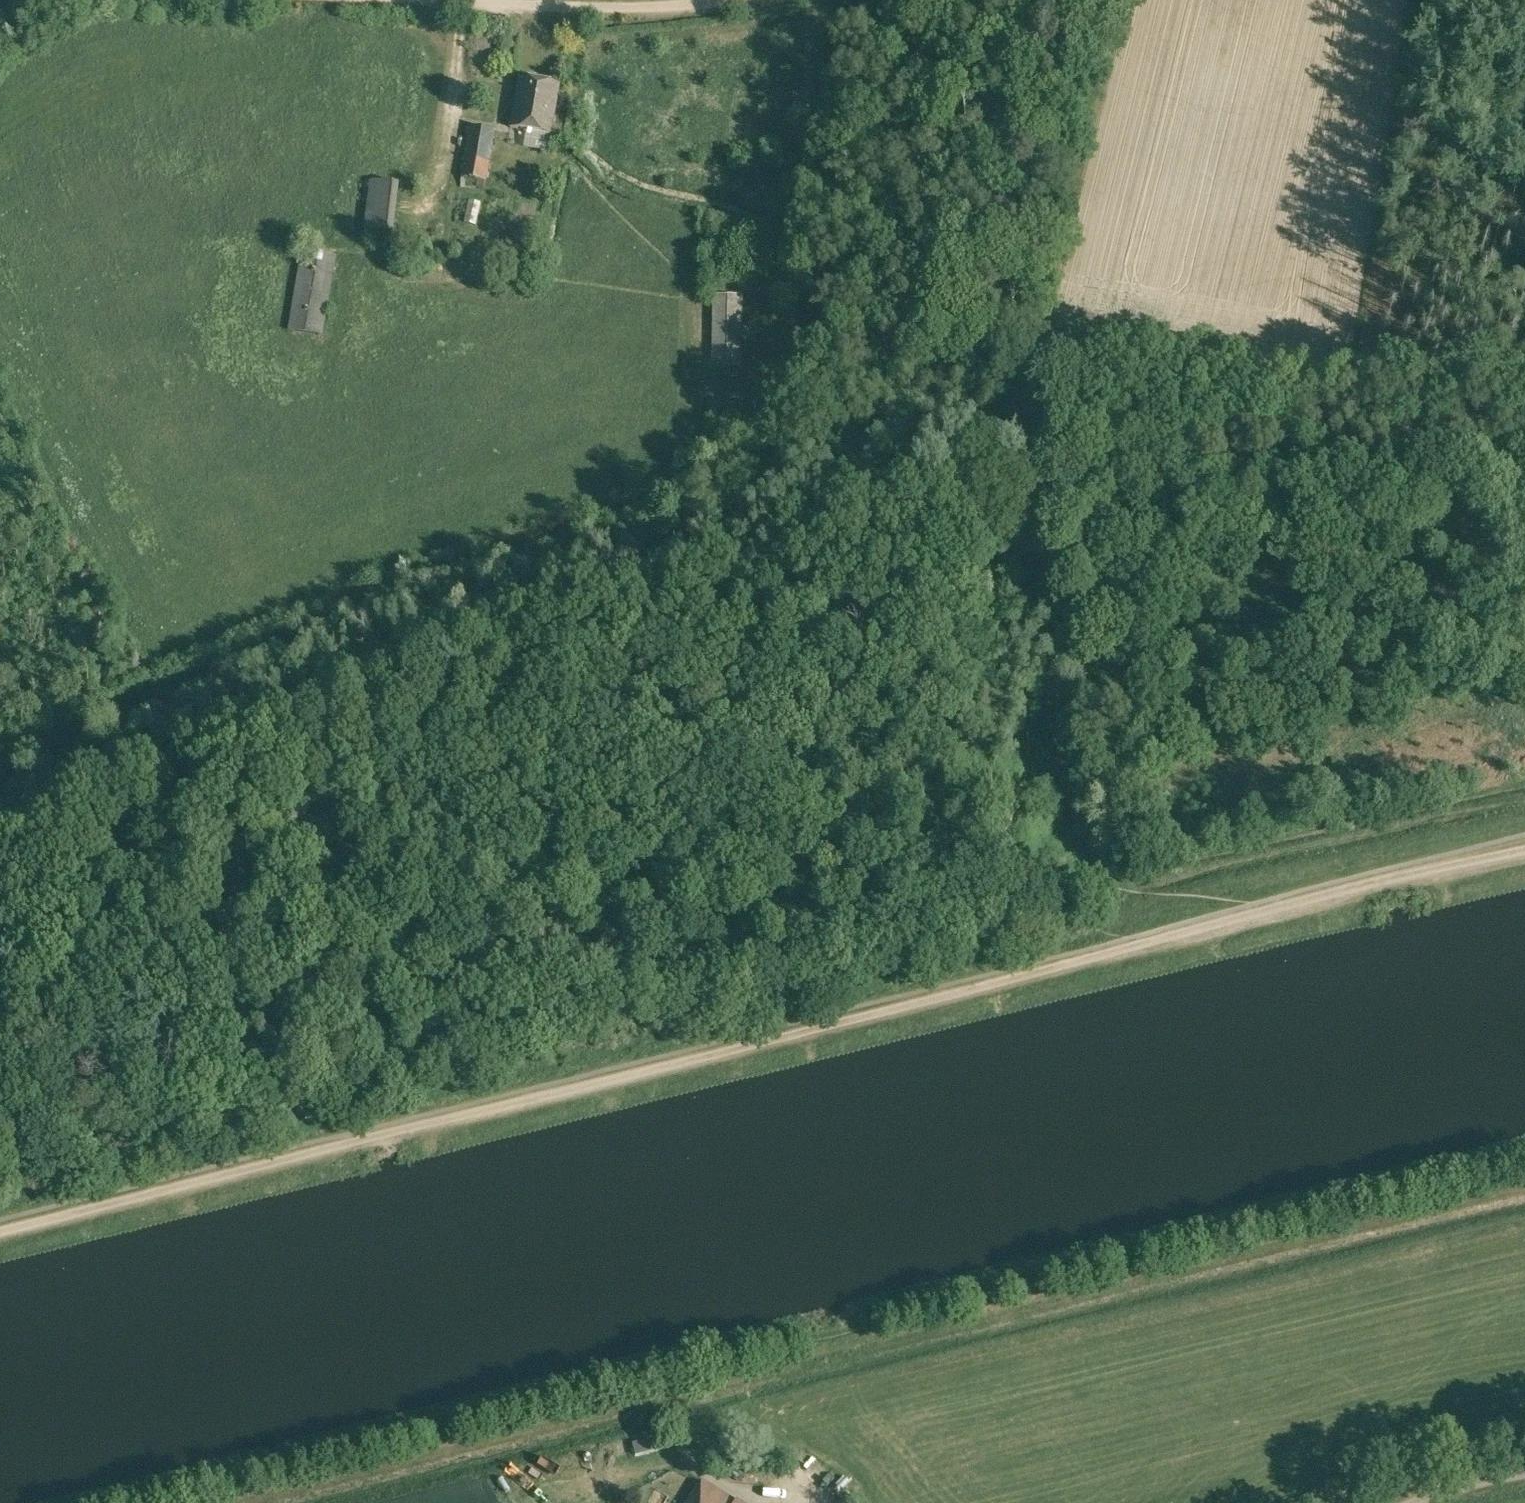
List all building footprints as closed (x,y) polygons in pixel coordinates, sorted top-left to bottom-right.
[(510,127),(551,134),(560,85),(519,78),(510,127)] [(461,176),(487,182),(495,131),(469,127),(461,176)] [(364,229),(394,232),(399,183),(370,181),(364,229)] [(463,223),(476,226),(482,204),(468,200),(463,223)] [(287,330),(322,336),(336,257),(301,251),(287,330)] [(712,366),(742,367),(742,296),(712,295),(712,366)] [(687,1490),(679,1502),(709,1502),(687,1490)]
